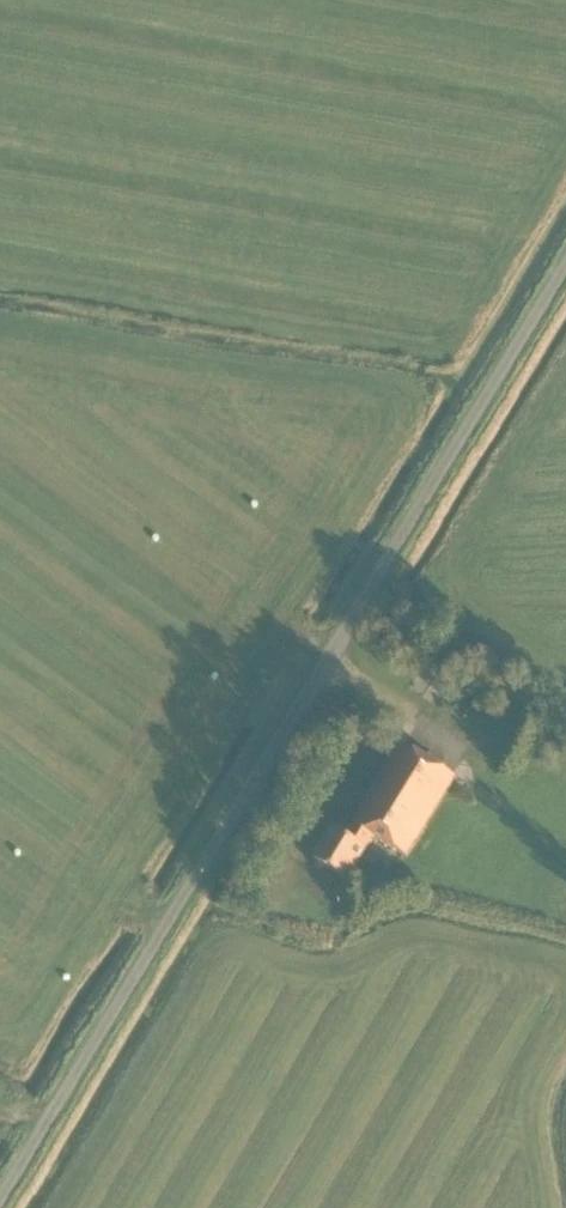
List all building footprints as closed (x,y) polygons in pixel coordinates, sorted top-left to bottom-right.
[(316,863),(348,882),(374,839),(408,859),(457,777),(405,747),(350,839),(336,830),(316,863)]
